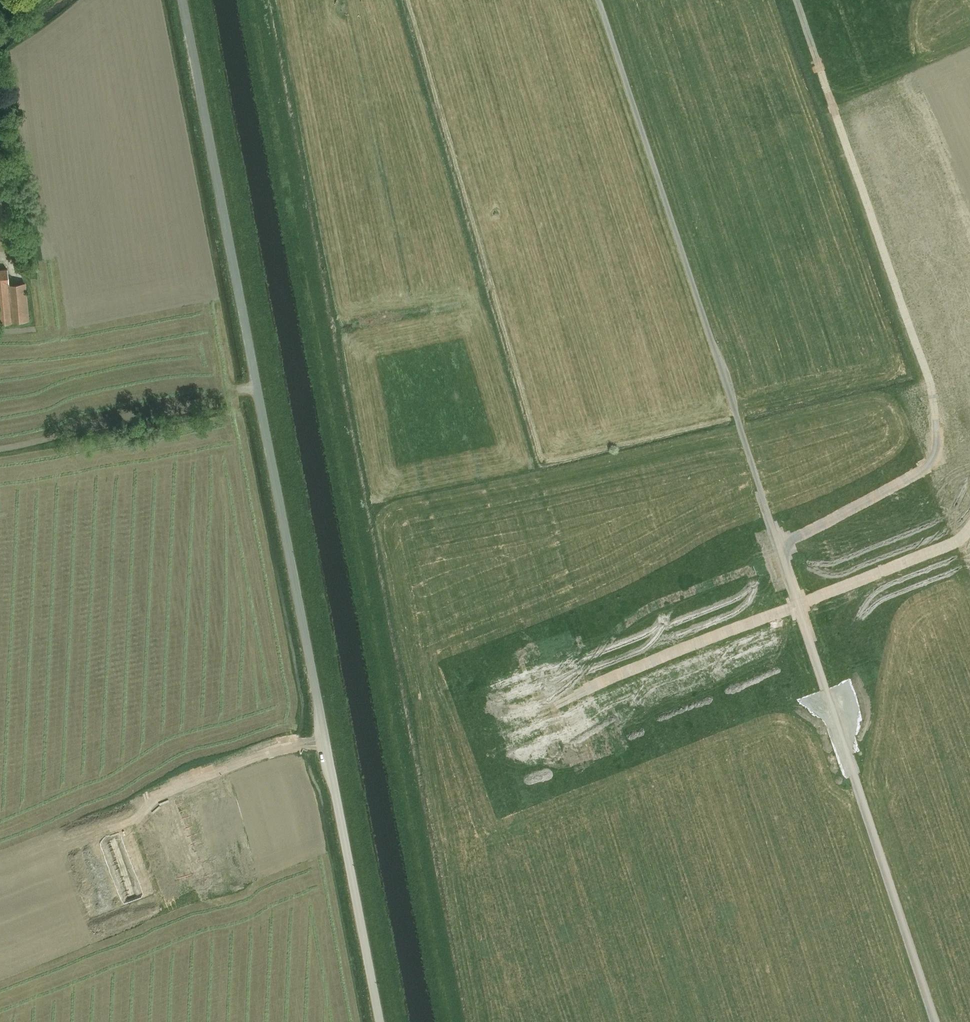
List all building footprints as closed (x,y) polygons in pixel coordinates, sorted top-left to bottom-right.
[(0,269),(0,323),(31,321),(28,282),(10,283),(8,268),(0,269)]
